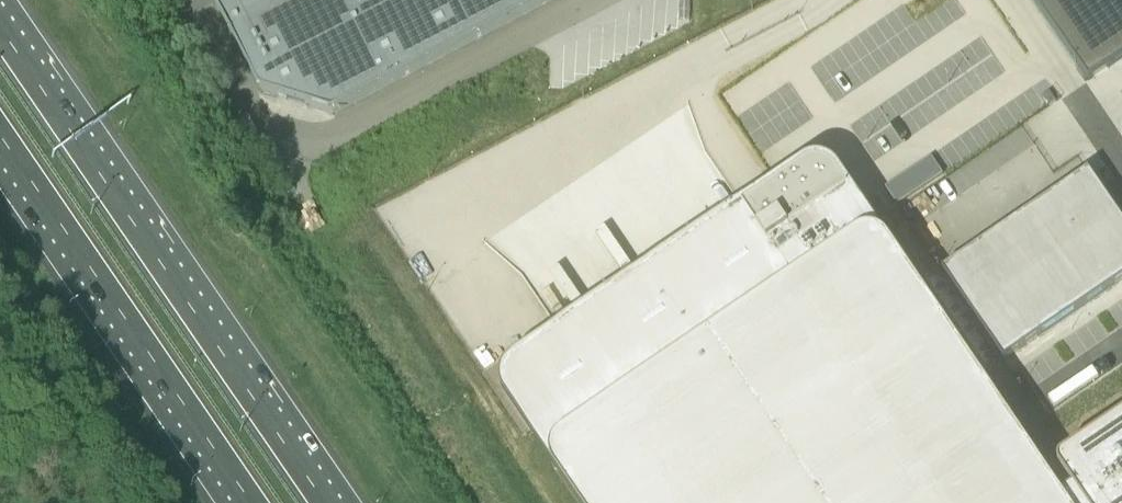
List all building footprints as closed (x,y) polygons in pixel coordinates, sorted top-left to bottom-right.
[(551,0),(214,0),(262,91),(334,113),(551,0)] [(1063,498),(886,239),(885,238),(884,237),(882,237),(881,238),(840,177),(836,172),(833,171),(830,168),(823,166),(819,166),(816,166),(813,167),(809,168),(804,170),(516,366),(512,370),(509,374),(507,378),(506,384),(505,387),(506,392),(507,396),(508,400),(551,463),(550,467),(575,502),(1066,502),(1063,498)] [(1121,281),(1121,219),(1089,171),(942,271),(1005,361),(1121,281)] [(1093,394),(1109,418),(1121,410),(1121,374),(1093,394)] [(1089,405),(1055,421),(1066,443),(1100,427),(1089,405)] [(1066,502),(1121,502),(1121,419),(1064,459),(1063,461),(1062,463),(1062,466),(1062,468),(1063,470),(1076,489),(1063,498),(1066,502)]
